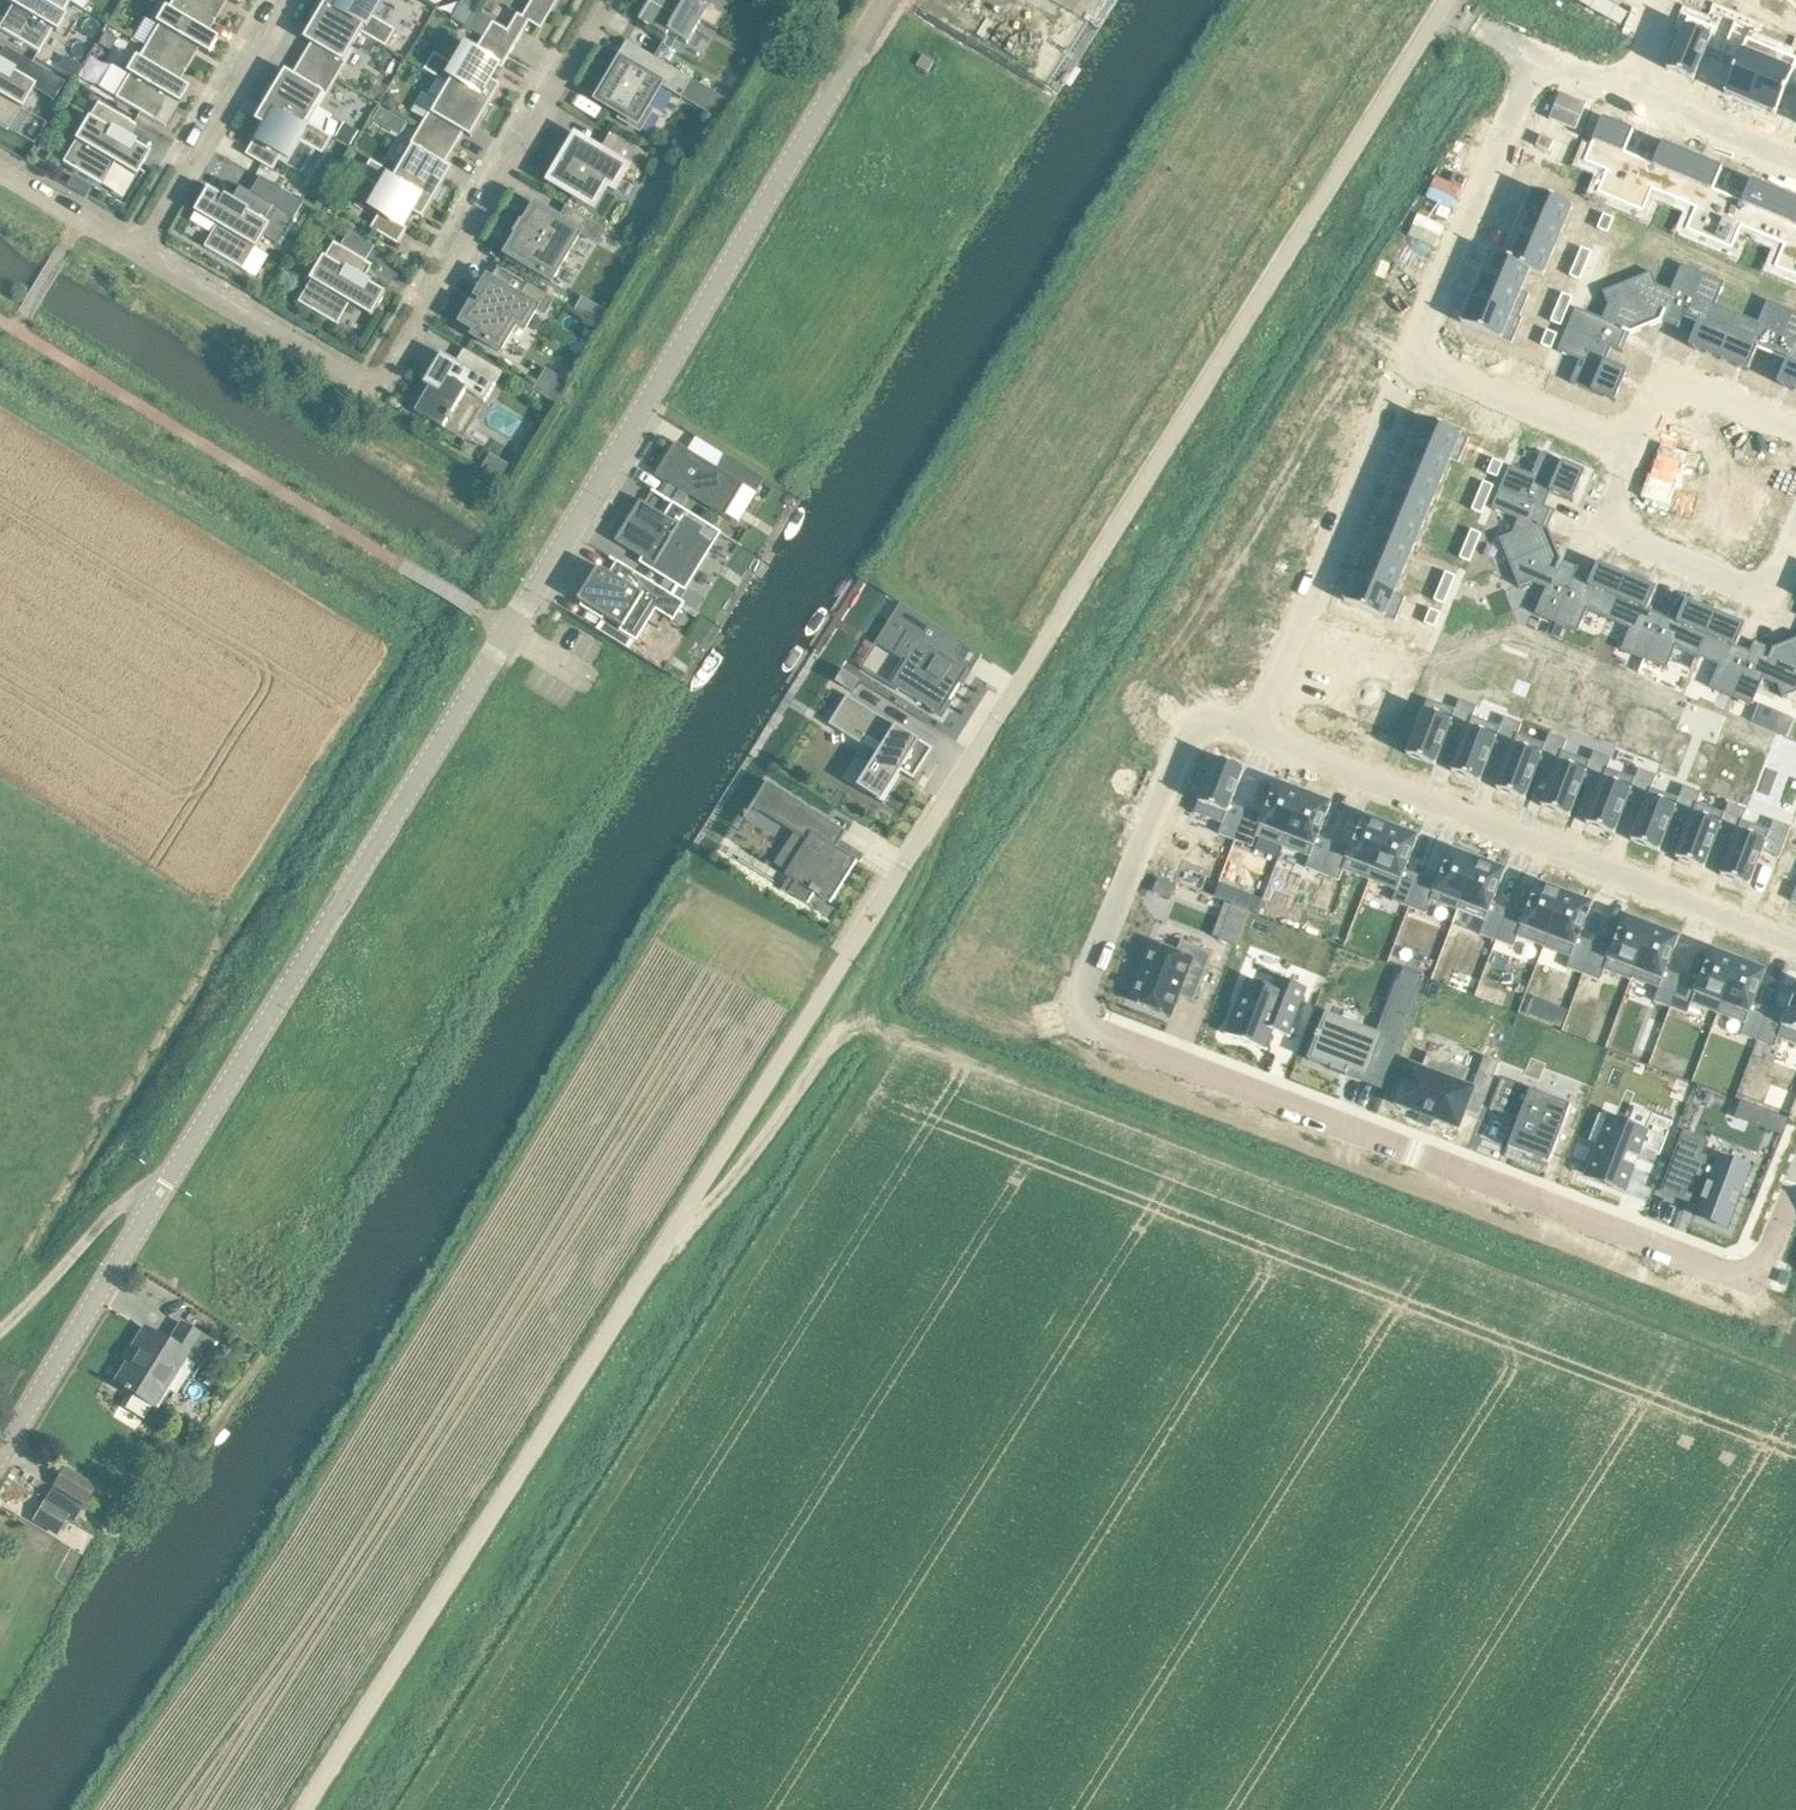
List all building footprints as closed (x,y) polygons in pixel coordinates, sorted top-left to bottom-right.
[(66,0),(2,0),(15,8),(2,28),(0,27),(0,30),(38,52),(52,29),(55,32),(56,30),(55,29),(56,26),(57,27),(63,17),(64,17),(65,15),(62,13),(68,2),(66,0)] [(179,0),(172,0),(167,8),(163,6),(162,8),(163,8),(157,18),(158,19),(156,22),(155,21),(154,23),(157,25),(145,46),(185,71),(186,69),(182,67),(194,47),(207,54),(208,53),(207,52),(208,49),(209,49),(215,39),(216,40),(217,38),(204,30),(210,20),(213,22),(214,21),(179,0)] [(214,21),(215,20),(212,18),(222,0),(179,0),(214,21)] [(326,2),(365,26),(361,32),(386,47),(396,30),(374,17),(384,0),(327,0),(326,2)] [(452,19),(467,28),(484,0),(463,0),(452,19)] [(523,16),(518,14),(508,31),(493,22),(484,37),(511,53),(529,22),(540,29),(541,30),(559,0),(532,0),(523,16)] [(732,0),(688,0),(687,1),(684,0),(652,0),(639,21),(667,37),(670,33),(687,44),(701,21),(717,31),(734,1),(732,0)] [(365,26),(326,2),(324,6),(325,7),(316,21),(315,21),(304,39),(312,43),(303,59),(337,79),(354,50),(352,49),(361,32),(365,26)] [(1686,25),(1668,68),(1695,79),(1709,46),(1723,52),(1736,21),(1721,15),(1712,36),(1686,25)] [(1736,21),(1723,52),(1738,58),(1724,91),(1749,102),(1767,59),(1742,48),(1751,28),(1736,21)] [(105,31),(98,43),(110,49),(117,37),(105,31)] [(511,53),(484,37),(476,51),(468,47),(457,66),(434,53),(424,70),(449,84),(453,78),(493,101),(501,87),(489,80),(497,66),(502,69),(511,53)] [(114,66),(101,89),(114,97),(155,121),(164,127),(166,125),(162,123),(175,102),(178,104),(179,102),(177,101),(179,99),(180,99),(186,89),(187,89),(188,88),(175,80),(181,70),(184,72),(185,71),(145,46),(138,58),(134,56),(133,58),(134,58),(128,68),(129,69),(127,72),(125,71),(124,72),(114,66)] [(7,130),(8,128),(5,126),(17,107),(21,109),(35,85),(53,96),(52,99),(54,100),(64,83),(42,70),(4,47),(3,49),(9,53),(3,64),(0,62),(0,126),(7,130)] [(692,79),(636,47),(636,48),(649,56),(641,71),(622,60),(613,75),(611,74),(610,75),(613,76),(608,84),(605,82),(605,83),(607,85),(599,100),(623,114),(621,118),(640,130),(651,111),(647,108),(660,85),(681,97),(692,79)] [(928,72),(934,62),(923,55),(917,66),(928,72)] [(66,56),(58,69),(74,79),(82,66),(66,56)] [(334,116),(320,108),(337,79),(303,59),(294,74),(286,70),(275,88),(276,89),(268,103),(266,103),(264,106),(304,129),(308,123),(324,132),(334,116)] [(1749,102),(1774,113),(1788,79),(1795,83),(1795,60),(1792,69),(1767,59),(1749,102)] [(493,101),(453,78),(449,84),(440,101),(437,99),(420,128),(454,148),(464,133),(471,137),(482,119),(481,119),(490,104),(491,105),(493,101)] [(719,96),(692,79),(681,97),(708,113),(719,96)] [(136,125),(97,102),(96,105),(99,106),(92,119),(87,117),(73,140),(78,143),(66,162),(63,160),(62,162),(100,185),(101,183),(95,179),(107,160),(135,176),(149,153),(134,144),(135,142),(122,134),(128,123),(134,127),(136,125)] [(304,129),(264,106),(256,120),(268,128),(260,141),(255,138),(246,154),(273,171),(279,160),(282,155),(298,165),(309,146),(323,154),(333,137),(324,132),(308,123),(304,129)] [(1603,118),(1584,162),(1607,171),(1597,194),(1620,203),(1639,159),(1624,152),(1633,130),(1603,118)] [(442,187),(443,185),(453,168),(445,164),(454,148),(420,128),(403,157),(406,158),(396,175),(392,181),(431,205),(434,201),(433,200),(441,186),(442,187)] [(648,155),(611,133),(600,151),(577,137),(567,154),(569,155),(563,166),(561,164),(551,181),(594,206),(606,186),(615,192),(628,170),(637,175),(648,155)] [(1639,159),(1620,203),(1643,213),(1652,191),(1674,200),(1692,155),(1663,143),(1654,165),(1639,159)] [(392,181),(396,175),(353,149),(343,166),(383,190),(372,209),(380,214),(371,228),(398,245),(408,228),(403,225),(411,212),(423,219),(431,205),(392,181)] [(1692,155),(1674,200),(1695,209),(1686,231),(1709,240),(1727,196),(1713,190),(1722,168),(1692,155)] [(72,175),(66,186),(85,197),(91,187),(72,175)] [(1727,196),(1709,240),(1732,250),(1741,228),(1762,237),(1781,192),(1751,180),(1742,202),(1727,196)] [(225,197),(209,188),(195,212),(224,229),(213,248),(206,244),(205,247),(243,269),(245,267),(242,265),(253,246),(257,249),(271,225),(287,235),(296,220),(240,187),(239,189),(245,192),(239,203),(226,195),(225,197)] [(1532,190),(1522,213),(1563,230),(1573,207),(1532,190)] [(1762,237),(1784,246),(1775,268),(1795,277),(1795,199),(1781,192),(1762,237)] [(561,220),(536,205),(525,223),(521,221),(514,234),(518,236),(507,254),(552,281),(581,233),(597,243),(605,231),(607,232),(607,230),(566,206),(566,207),(567,208),(561,220)] [(1522,213),(1513,236),(1553,253),(1563,230),(1522,213)] [(1603,215),(1597,229),(1607,233),(1613,219),(1603,215)] [(1504,257),(1503,258),(1530,270),(1530,271),(1543,277),(1553,253),(1513,236),(1504,257)] [(373,265),(334,242),(333,245),(336,246),(329,259),(324,256),(310,280),(315,283),(303,302),(300,300),(299,302),(337,325),(339,323),(333,319),(344,300),(372,317),(386,293),(371,284),(372,281),(359,274),(365,263),(371,267),(373,265)] [(1581,249),(1575,263),(1585,267),(1591,253),(1581,249)] [(1491,252),(1480,276),(1521,293),(1530,271),(1530,270),(1503,258),(1504,257),(1491,252)] [(1575,263),(1570,277),(1579,281),(1585,267),(1575,263)] [(1652,272),(1627,282),(1646,328),(1661,322),(1663,317),(1680,324),(1678,329),(1680,329),(1681,325),(1684,318),(1683,318),(1702,273),(1682,265),(1671,291),(1657,286),(1652,272)] [(1702,273),(1683,318),(1684,318),(1698,324),(1689,346),(1718,358),(1737,314),(1715,305),(1725,283),(1702,273)] [(1480,276),(1471,298),(1511,315),(1521,293),(1480,276)] [(522,298),(488,278),(477,296),(481,298),(476,308),(472,305),(462,323),(476,331),(474,336),(500,352),(516,325),(525,330),(537,309),(544,313),(553,299),(530,285),(522,298)] [(1576,308),(1568,328),(1612,347),(1612,348),(1618,351),(1623,353),(1623,351),(1619,349),(1626,333),(1630,335),(1646,328),(1627,282),(1603,292),(1608,306),(1602,319),(1576,308)] [(1562,294),(1556,308),(1566,312),(1572,298),(1562,294)] [(1471,298),(1461,322),(1502,339),(1511,315),(1471,298)] [(1737,314),(1718,358),(1748,371),(1757,349),(1772,355),(1790,311),(1768,301),(1758,323),(1737,314)] [(1556,308),(1551,322),(1561,326),(1566,312),(1556,308)] [(1772,355),(1787,361),(1777,383),(1795,391),(1795,313),(1790,311),(1772,355)] [(1568,328),(1558,351),(1580,361),(1571,383),(1615,402),(1628,371),(1606,362),(1612,348),(1612,347),(1568,328)] [(1547,330),(1541,345),(1551,349),(1557,335),(1547,330)] [(503,373),(486,362),(478,375),(442,353),(424,383),(425,384),(410,409),(463,440),(478,416),(479,416),(497,386),(496,385),(503,373)] [(557,404),(569,385),(552,375),(540,394),(557,404)] [(1421,418),(1411,441),(1452,458),(1461,435),(1421,418)] [(1411,441),(1401,464),(1442,481),(1452,458),(1411,441)] [(744,485),(757,493),(765,479),(726,455),(717,468),(676,443),(656,475),(725,517),(744,485)] [(1510,466),(1501,488),(1545,507),(1551,493),(1573,502),(1586,472),(1541,453),(1532,475),(1510,466)] [(1493,460),(1487,474),(1497,478),(1503,464),(1493,460)] [(1401,464),(1392,487),(1432,504),(1442,481),(1401,464)] [(1483,482),(1477,496),(1487,501),(1493,487),(1483,482)] [(1392,487),(1382,509),(1423,526),(1432,504),(1392,487)] [(1501,488),(1492,509),(1518,520),(1513,534),(1499,539),(1509,564),(1555,545),(1549,529),(1544,527),(1552,509),(1545,507),(1501,488)] [(1477,496),(1472,510),(1481,515),(1487,501),(1477,496)] [(680,507),(672,519),(640,500),(615,541),(655,566),(658,561),(685,578),(716,529),(680,507)] [(1382,509),(1373,532),(1413,549),(1423,526),(1382,509)] [(1471,530),(1465,544),(1475,548),(1481,534),(1471,530)] [(1373,532),(1363,555),(1404,572),(1413,549),(1373,532)] [(1465,544),(1459,558),(1469,562),(1475,548),(1465,544)] [(1555,545),(1509,564),(1519,588),(1533,583),(1546,588),(1535,615),(1556,624),(1575,579),(1578,573),(1559,565),(1561,560),(1555,545)] [(1363,555),(1354,578),(1394,595),(1404,572),(1363,555)] [(1462,582),(1482,574),(1470,562),(1462,582)] [(1575,579),(1556,624),(1578,633),(1587,611),(1609,620),(1627,575),(1598,563),(1589,585),(1575,579)] [(698,605),(698,604),(632,565),(624,577),(612,569),(592,603),(647,636),(666,604),(690,618),(698,605)] [(884,572),(841,650),(869,665),(912,587),(884,572)] [(1445,573),(1439,587),(1449,591),(1455,577),(1445,573)] [(1627,575),(1609,620),(1630,629),(1621,651),(1644,660),(1662,616),(1648,610),(1657,588),(1627,575)] [(1354,578),(1344,601),(1385,618),(1394,595),(1354,578)] [(1439,587),(1434,601),(1444,605),(1449,591),(1439,587)] [(1662,616),(1644,660),(1667,670),(1676,648),(1697,657),(1716,612),(1686,600),(1677,622),(1662,616)] [(954,661),(949,658),(960,642),(906,607),(895,625),(907,633),(895,652),(906,660),(892,684),(941,715),(960,684),(962,686),(971,671),(954,661)] [(1430,609),(1424,624),(1434,628),(1440,613),(1430,609)] [(1716,612),(1697,657),(1719,666),(1710,688),(1731,697),(1750,653),(1736,647),(1746,625),(1716,612)] [(1534,630),(1546,634),(1551,623),(1539,618),(1534,630)] [(1731,697),(1752,706),(1763,679),(1777,685),(1783,699),(1795,693),(1795,661),(1788,643),(1773,649),(1771,654),(1753,646),(1750,653),(1731,697)] [(859,678),(843,668),(835,679),(852,690),(859,678)] [(848,696),(829,724),(878,755),(858,787),(882,803),(901,772),(915,781),(934,750),(848,696)] [(1423,710),(1407,754),(1435,765),(1448,731),(1464,738),(1469,728),(1477,707),(1459,700),(1451,721),(1423,710)] [(1464,738),(1452,771),(1480,782),(1493,748),(1509,755),(1514,745),(1522,724),(1504,717),(1496,738),(1469,728),(1464,738)] [(1509,755),(1496,789),(1525,799),(1538,766),(1554,772),(1558,762),(1567,741),(1549,735),(1541,756),(1514,745),(1509,755)] [(1554,772),(1541,806),(1569,817),(1582,783),(1599,789),(1603,780),(1611,759),(1594,752),(1586,773),(1558,762),(1554,772)] [(1205,787),(1199,802),(1227,813),(1219,834),(1235,841),(1247,810),(1231,803),(1244,770),(1216,759),(1210,774),(1207,773),(1202,786),(1205,787)] [(1599,789),(1586,823),(1614,834),(1627,800),(1644,807),(1648,797),(1656,776),(1639,769),(1631,790),(1603,780),(1599,789)] [(836,849),(847,832),(768,781),(753,805),(807,840),(785,874),(796,881),(789,892),(807,904),(815,892),(831,902),(857,862),(836,849)] [(1247,810),(1235,841),(1252,847),(1260,826),(1287,836),(1304,793),(1277,782),(1264,816),(1247,810)] [(1644,807),(1631,840),(1659,851),(1672,817),(1689,824),(1693,814),(1701,793),(1684,786),(1676,807),(1648,797),(1644,807)] [(1304,793),(1287,836),(1314,847),(1306,868),(1322,874),(1334,843),(1318,837),(1331,803),(1304,793)] [(1689,824),(1676,858),(1704,868),(1717,835),(1734,841),(1738,831),(1746,810),(1728,804),(1720,825),(1693,814),(1689,824)] [(1334,843),(1322,874),(1339,880),(1347,859),(1374,870),(1391,826),(1364,816),(1351,849),(1334,843)] [(1734,841),(1721,875),(1749,886),(1762,852),(1779,859),(1791,828),(1773,821),(1765,842),(1738,831),(1734,841)] [(1391,826),(1374,870),(1401,880),(1393,901),(1409,907),(1421,876),(1405,870),(1418,837),(1391,826)] [(1421,876),(1409,907),(1426,914),(1434,893),(1461,903),(1478,860),(1451,849),(1438,883),(1421,876)] [(1478,860),(1461,903),(1488,913),(1480,934),(1496,941),(1508,910),(1492,904),(1505,870),(1478,860)] [(1508,910),(1496,941),(1513,947),(1521,926),(1548,937),(1565,893),(1538,882),(1525,916),(1508,910)] [(1565,893),(1548,937),(1575,947),(1567,968),(1583,974),(1595,943),(1579,937),(1592,903),(1565,893)] [(1218,940),(1236,946),(1249,910),(1232,904),(1218,940)] [(1595,943),(1583,974),(1600,981),(1608,960),(1635,970),(1652,926),(1625,916),(1612,950),(1595,943)] [(1652,926),(1635,970),(1662,980),(1654,1001),(1670,1008),(1682,977),(1666,971),(1679,937),(1652,926)] [(1152,944),(1131,1000),(1170,1014),(1177,995),(1193,1001),(1212,953),(1181,941),(1176,953),(1152,944)] [(1682,977),(1670,1008),(1687,1014),(1695,993),(1722,1004),(1739,960),(1712,949),(1699,983),(1682,977)] [(1739,960),(1722,1004),(1749,1014),(1741,1035),(1757,1041),(1769,1010),(1753,1004),(1766,970),(1739,960)] [(1403,969),(1398,983),(1419,991),(1424,977),(1403,969)] [(1226,1033),(1225,1034),(1267,1050),(1268,1049),(1266,1048),(1273,1031),(1290,1037),(1290,1036),(1289,1035),(1307,990),(1308,990),(1308,989),(1276,977),(1276,978),(1277,978),(1273,989),(1246,979),(1246,980),(1247,981),(1227,1033),(1226,1033)] [(1757,1041),(1774,1048),(1782,1027),(1795,1032),(1795,990),(1786,1017),(1769,1010),(1757,1041)] [(1327,1017),(1311,1059),(1332,1067),(1331,1070),(1346,1076),(1349,1069),(1384,1082),(1402,1034),(1382,1026),(1378,1037),(1327,1017)] [(1410,1065),(1396,1105),(1459,1129),(1474,1090),(1473,1090),(1463,1086),(1468,1070),(1428,1055),(1423,1069),(1410,1065)] [(1502,1079),(1490,1110),(1520,1121),(1509,1149),(1548,1164),(1571,1106),(1502,1079)] [(1767,1112),(1761,1126),(1781,1134),(1786,1119),(1767,1112)] [(1599,1144),(1587,1173),(1606,1181),(1606,1182),(1624,1189),(1641,1147),(1659,1154),(1672,1121),(1652,1113),(1645,1131),(1599,1113),(1589,1140),(1599,1144)] [(1679,1146),(1662,1191),(1685,1201),(1688,1194),(1702,1199),(1696,1215),(1728,1228),(1750,1169),(1718,1157),(1716,1162),(1702,1157),(1702,1155),(1679,1146)] [(122,1390),(127,1393),(128,1390),(136,1395),(128,1408),(146,1418),(153,1406),(156,1408),(187,1357),(201,1366),(214,1345),(181,1325),(169,1344),(144,1328),(132,1349),(135,1351),(115,1383),(123,1388),(122,1390)] [(82,1502),(92,1485),(63,1468),(54,1484),(74,1497),(82,1502)] [(54,1484),(44,1500),(68,1515),(73,1518),(82,1502),(74,1497),(54,1484)] [(106,1514),(114,1501),(105,1495),(97,1509),(106,1514)] [(44,1500),(36,1512),(60,1527),(68,1515),(44,1500)]
